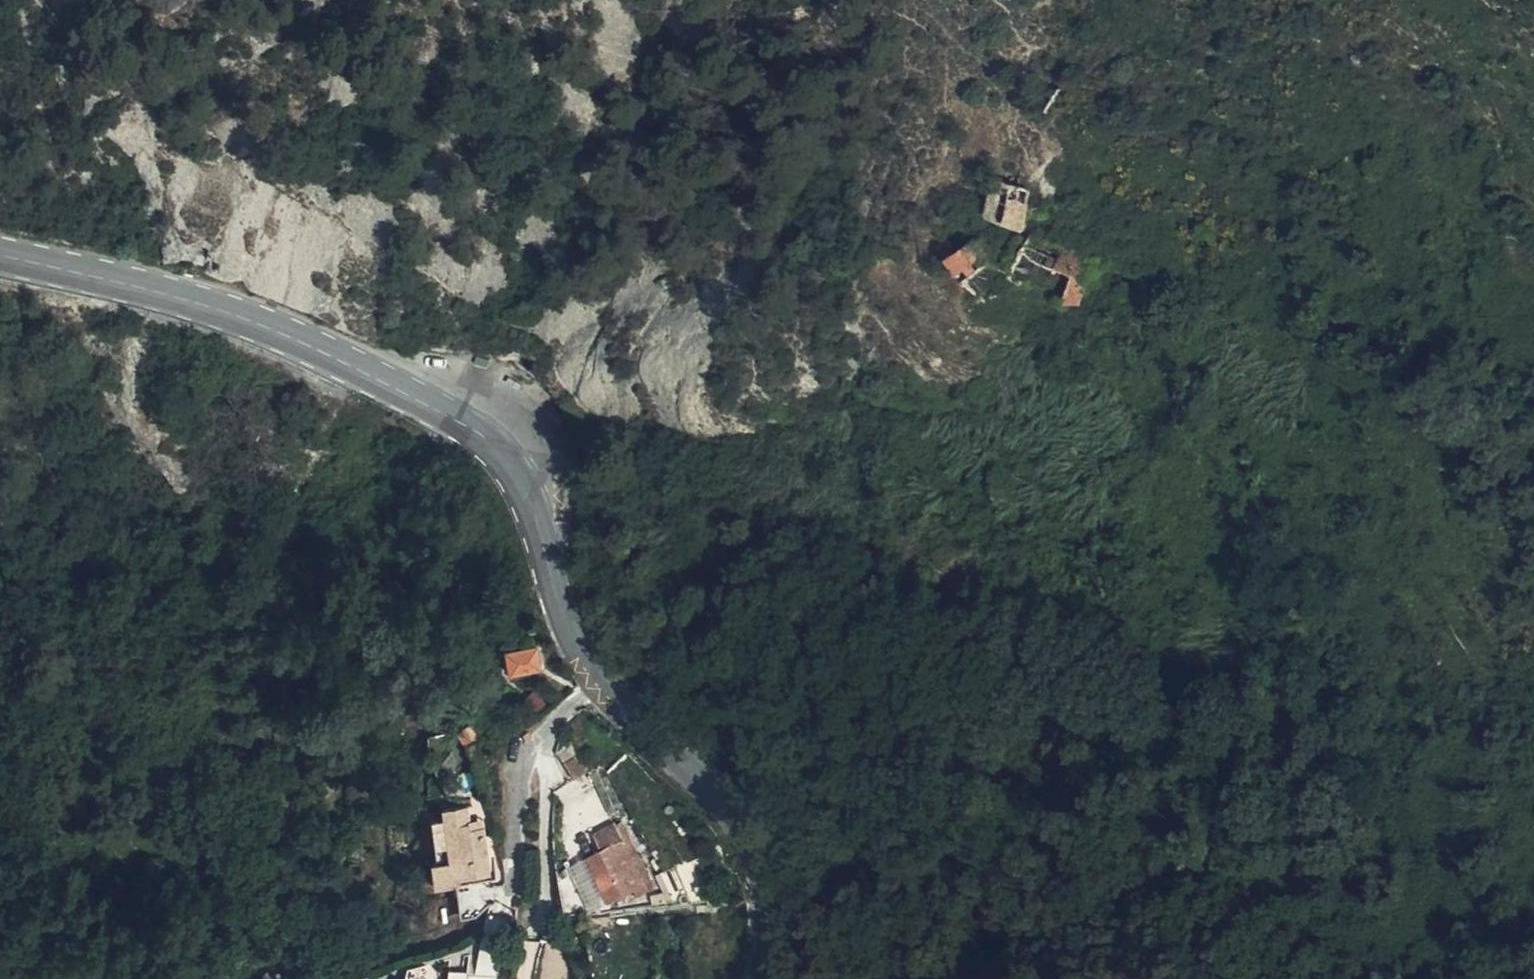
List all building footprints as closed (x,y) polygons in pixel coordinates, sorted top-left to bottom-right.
[(1033,189),(998,178),(994,182),(989,215),(1027,231),(1033,189)] [(980,238),(951,257),(982,302),(983,307),(1036,303),(1042,292),(1064,301),(1082,300),(1097,258),(1098,255),(1032,233),(1027,241),(1020,239),(1008,263),(993,243),(985,250),(980,238)] [(566,659),(535,653),(532,674),(563,680),(566,659)] [(581,762),(592,778),(608,766),(597,751),(581,762)] [(516,879),(506,832),(493,835),(491,827),(488,812),(465,817),(467,828),(455,830),(465,873),(459,875),(465,899),(493,892),(491,884),(516,879)] [(617,830),(625,846),(611,855),(636,898),(664,881),(667,888),(680,881),(676,875),(642,816),(617,830)] [(505,824),(491,827),(493,835),(506,832),(505,824)] [(636,898),(611,855),(597,863),(622,906),(636,898)]
